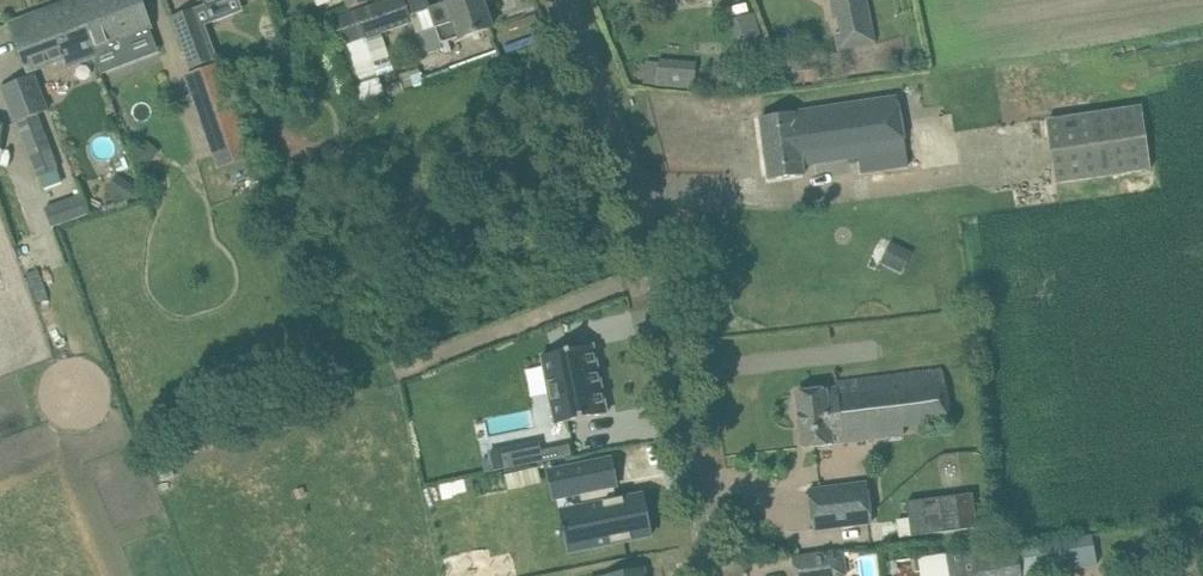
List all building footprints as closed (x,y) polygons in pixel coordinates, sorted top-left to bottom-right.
[(70,1),(79,24),(84,23),(96,56),(122,46),(124,46),(153,35),(154,35),(141,0),(72,0),(70,1)] [(427,0),(386,0),(331,18),(345,58),(347,57),(354,79),(352,80),(362,106),(385,99),(405,92),(404,88),(423,82),(419,69),(410,72),(410,70),(399,74),(402,82),(381,88),(364,37),(411,21),(409,16),(429,9),(428,8),(430,7),(427,0)] [(350,9),(368,1),(367,0),(347,0),(350,9)] [(430,7),(428,8),(429,9),(436,27),(422,33),(428,52),(442,47),(442,44),(460,37),(460,38),(492,27),(483,0),(451,0),(430,7)] [(868,0),(829,0),(833,20),(838,19),(841,33),(834,34),(837,51),(876,44),(868,0)] [(11,24),(19,46),(29,72),(67,58),(70,66),(96,56),(84,23),(79,24),(70,1),(11,24)] [(172,16),(191,68),(229,56),(225,44),(208,50),(193,9),(172,16)] [(735,16),(744,55),(766,50),(757,11),(735,16)] [(693,88),(695,62),(658,59),(656,85),(693,88)] [(252,157),(219,63),(184,76),(218,170),(252,157)] [(11,124),(18,121),(38,177),(58,170),(39,114),(48,110),(34,75),(0,88),(0,94),(11,124)] [(761,118),(770,179),(796,176),(794,165),(859,155),(861,174),(908,167),(897,97),(796,112),(796,113),(761,118)] [(1055,185),(1077,182),(1151,172),(1141,106),(1045,119),(1055,185)] [(147,139),(135,153),(146,163),(159,149),(147,139)] [(127,200),(137,186),(117,172),(107,187),(127,200)] [(52,225),(87,214),(83,199),(48,210),(52,225)] [(895,244),(886,263),(902,271),(911,252),(895,244)] [(570,350),(542,356),(556,424),(607,413),(593,345),(587,347),(586,343),(569,346),(570,350)] [(804,448),(828,445),(904,435),(903,430),(950,424),(942,368),(860,378),(836,381),(837,388),(797,393),(804,448)] [(503,454),(490,457),(493,473),(546,463),(541,442),(502,450),(503,454)] [(572,448),(558,451),(560,460),(574,457),(572,448)] [(644,510),(641,493),(619,497),(617,484),(619,484),(613,455),(551,468),(556,496),(581,491),(584,504),(561,508),(569,550),(590,546),(651,534),(646,510),(644,510)] [(872,524),(867,481),(808,487),(813,529),(872,524)] [(973,493),(907,502),(911,536),(977,528),(973,493)] [(1098,563),(1093,536),(1018,548),(1022,575),(1023,575),(1092,564),(1098,563)] [(1017,543),(975,550),(976,551),(980,575),(1022,575),(1018,548),(1017,543)] [(976,551),(975,550),(947,555),(950,575),(980,575),(976,551)] [(835,552),(792,558),(795,575),(838,575),(835,552)] [(490,575),(507,575),(506,573),(504,563),(488,566),(490,575)] [(899,568),(885,570),(886,575),(901,575),(899,568)]
